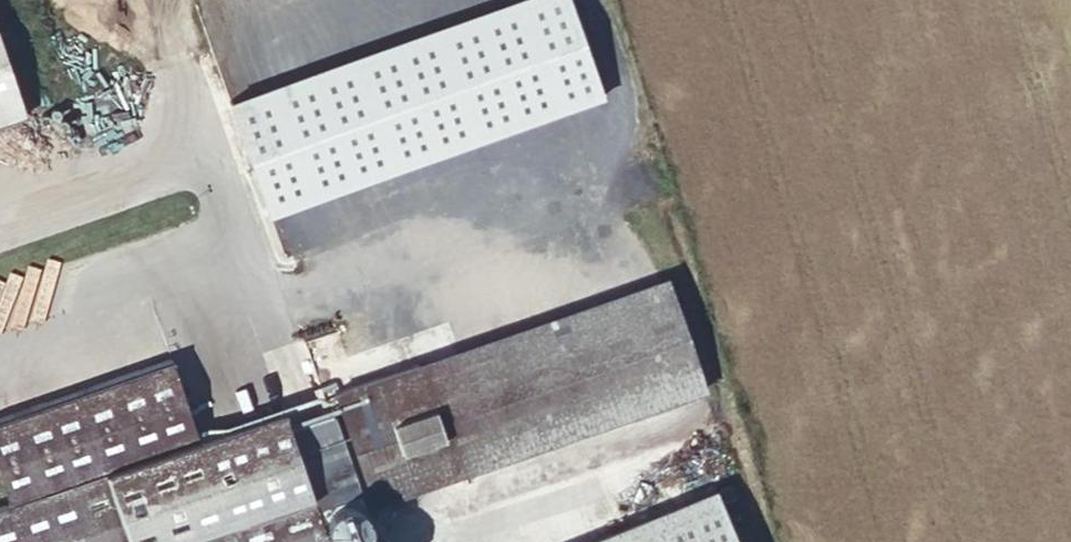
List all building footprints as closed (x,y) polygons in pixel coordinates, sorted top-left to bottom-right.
[(18,114),(0,62),(0,120),(18,114)] [(382,502),(707,389),(667,273),(342,384),(382,502)] [(294,400),(210,429),(184,351),(0,413),(0,448),(16,495),(0,501),(0,541),(343,541),(294,400)] [(718,490),(584,541),(738,541),(718,490)]
